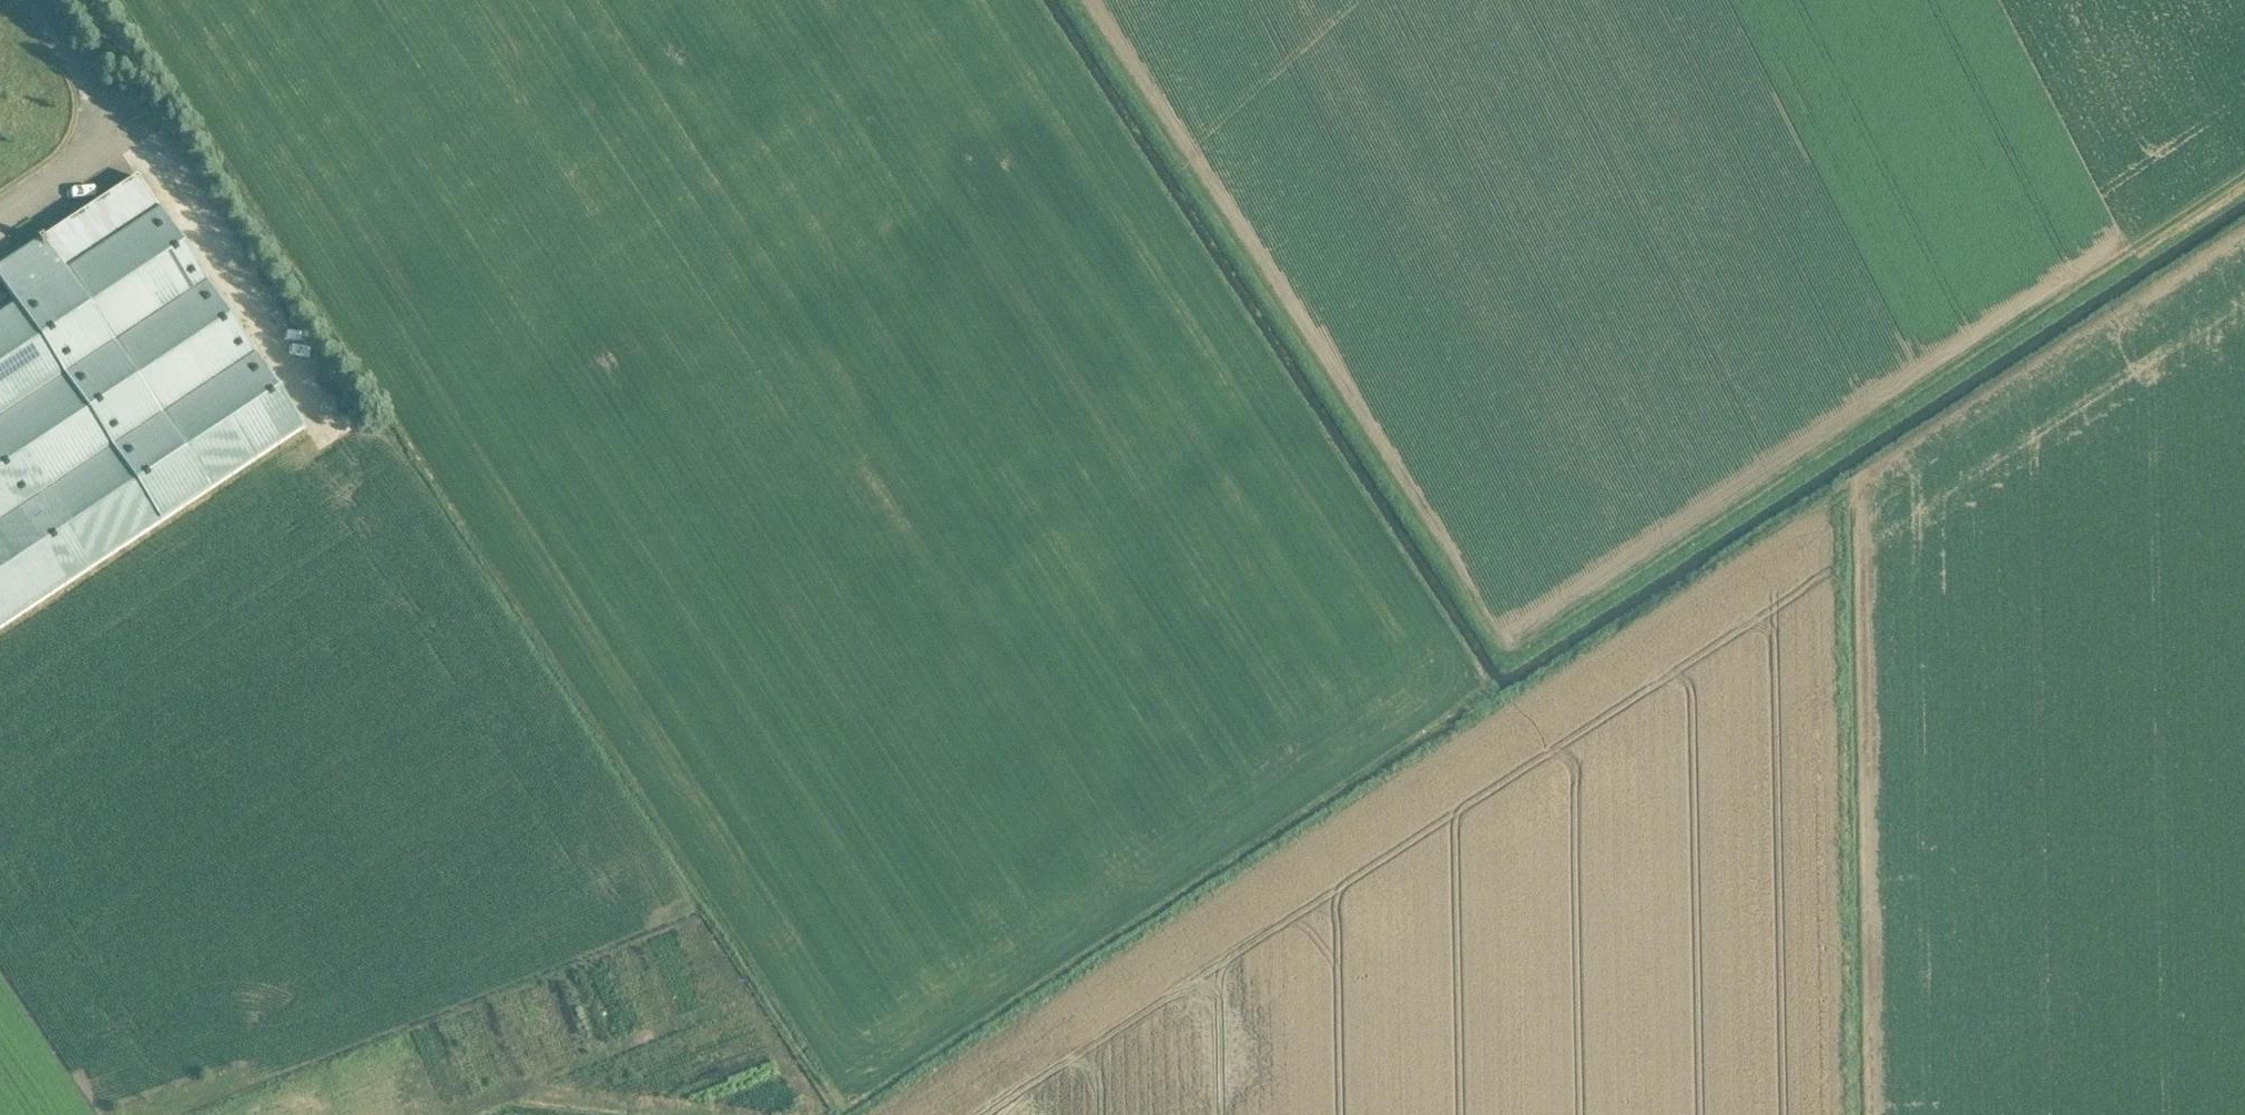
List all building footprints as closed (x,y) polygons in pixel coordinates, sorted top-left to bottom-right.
[(213,175),(223,169),(212,153),(202,159),(213,175)] [(149,197),(137,178),(43,240),(43,239),(0,267),(0,285),(1,284),(16,306),(0,317),(0,630),(303,430),(149,197)] [(238,189),(227,193),(234,214),(245,211),(238,189)]
